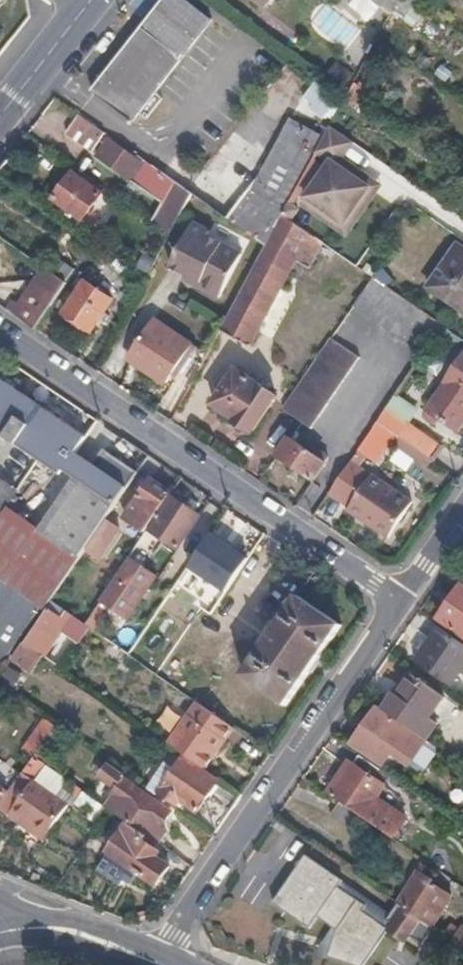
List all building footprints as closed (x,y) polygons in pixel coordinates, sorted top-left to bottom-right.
[(209,20),(184,0),(163,0),(93,88),(132,118),(209,20)] [(390,15),(398,0),(373,0),(390,15)] [(393,14),(416,26),(424,12),(407,0),(400,0),(393,14)] [(421,55),(415,62),(426,69),(431,62),(421,55)] [(326,83),(341,95),(354,77),(339,66),(326,83)] [(344,102),(314,82),(291,114),(323,134),(344,102)] [(104,135),(79,116),(65,136),(90,154),(104,135)] [(323,134),(289,116),(253,182),(228,216),(266,242),(283,213),(299,190),(327,155),(315,146),(323,134)] [(355,139),(331,121),(323,134),(315,146),(327,155),(299,190),(303,194),(300,200),(346,234),(384,184),(345,154),(355,139)] [(163,204),(152,221),(170,233),(190,194),(151,167),(144,162),(142,164),(107,140),(95,156),(163,204)] [(51,200),(81,220),(101,193),(71,173),(51,200)] [(266,242),(265,245),(219,331),(249,347),(295,261),(308,268),(322,243),(281,215),(266,242)] [(209,231),(192,223),(169,267),(185,275),(199,283),(197,287),(218,299),(242,255),(207,236),(209,231)] [(427,288),(462,313),(462,250),(456,245),(427,288)] [(7,312),(33,330),(64,283),(41,268),(16,307),(12,304),(7,312)] [(199,283),(185,275),(182,280),(197,287),(199,283)] [(61,312),(60,314),(89,333),(110,300),(83,282),(74,297),(65,291),(54,307),(61,312)] [(172,380),(196,347),(154,319),(127,358),(163,383),(167,378),(172,380)] [(361,357),(332,337),(282,409),(311,430),(361,357)] [(457,431),(462,422),(462,356),(426,410),(457,431)] [(250,433),(275,397),(235,370),(210,406),(231,421),(229,424),(229,435),(238,442),(247,436),(249,432),(250,433)] [(38,460),(61,475),(64,471),(76,453),(85,440),(0,380),(0,433),(38,460)] [(406,423),(385,409),(378,420),(399,434),(406,423)] [(373,427),(350,461),(364,470),(387,437),(373,427)] [(312,482),(328,459),(320,454),(317,458),(287,438),(275,455),(312,482)] [(128,487),(138,472),(103,448),(93,464),(128,487)] [(93,464),(76,453),(64,471),(80,482),(93,464)] [(128,487),(93,464),(80,482),(45,533),(80,557),(87,547),(108,517),(128,487)] [(391,503),(398,493),(371,475),(349,506),(363,515),(366,510),(380,520),(377,524),(392,534),(413,504),(409,501),(403,511),(391,503)] [(145,533),(171,494),(152,480),(138,499),(144,503),(130,522),(145,533)] [(0,481),(0,514),(15,492),(0,481)] [(409,501),(398,493),(391,503),(403,511),(409,501)] [(199,517),(171,498),(149,530),(148,530),(137,546),(153,557),(164,541),(177,550),(199,517)] [(45,610),(80,557),(45,533),(7,508),(0,519),(0,579),(45,610)] [(121,526),(108,517),(87,547),(100,556),(121,526)] [(203,545),(173,590),(191,603),(223,558),(203,545)] [(128,561),(85,625),(90,628),(96,632),(104,620),(119,630),(155,577),(128,561)] [(2,673),(44,612),(0,582),(0,671),(2,673)] [(439,618),(462,636),(462,584),(439,618)] [(299,596),(244,676),(285,705),(341,625),(299,596)] [(85,625),(68,613),(63,619),(50,611),(26,645),(62,670),(90,628),(85,625)] [(104,620),(96,632),(110,642),(119,630),(104,620)] [(439,627),(417,658),(453,684),(462,671),(462,672),(462,643),(439,627)] [(404,722),(428,739),(439,723),(430,717),(444,697),(409,673),(384,708),(404,722)] [(187,715),(167,744),(204,769),(224,741),(233,727),(196,702),(187,715)] [(409,765),(428,739),(404,722),(402,725),(376,707),(351,743),(383,765),(392,753),(409,765)] [(56,727),(44,719),(23,749),(35,758),(56,727)] [(330,795),(392,836),(401,823),(373,803),(392,776),(359,754),(330,795)] [(177,805),(180,801),(196,813),(218,781),(183,757),(173,772),(163,765),(155,776),(165,783),(159,793),(177,805)] [(23,774),(0,758),(0,807),(23,774)] [(125,780),(128,777),(109,764),(101,777),(118,789),(113,796),(115,797),(107,808),(109,810),(129,824),(150,838),(159,845),(167,832),(160,828),(172,811),(125,780)] [(25,819),(42,831),(63,801),(34,780),(8,814),(22,823),(25,819)] [(39,835),(42,831),(25,819),(22,823),(39,835)] [(147,843),(150,838),(129,824),(109,852),(157,885),(170,867),(158,860),(162,853),(147,843)] [(306,854),(273,902),(311,928),(318,916),(333,927),(337,929),(328,956),(356,964),(365,964),(386,934),(388,930),(390,928),(364,910),(368,904),(339,885),(344,879),(306,854)] [(399,902),(432,924),(453,895),(434,881),(439,874),(423,862),(396,900),(399,902)] [(391,913),(344,879),(339,885),(368,904),(364,910),(390,928),(393,922),(387,918),(391,913)] [(423,942),(434,926),(432,924),(399,902),(393,910),(391,913),(387,918),(393,922),(411,934),(423,942)] [(406,942),(411,934),(393,922),(390,928),(388,930),(406,942)] [(462,945),(462,923),(452,938),(462,945)] [(318,952),(328,956),(337,929),(333,927),(322,945),(318,952)]
